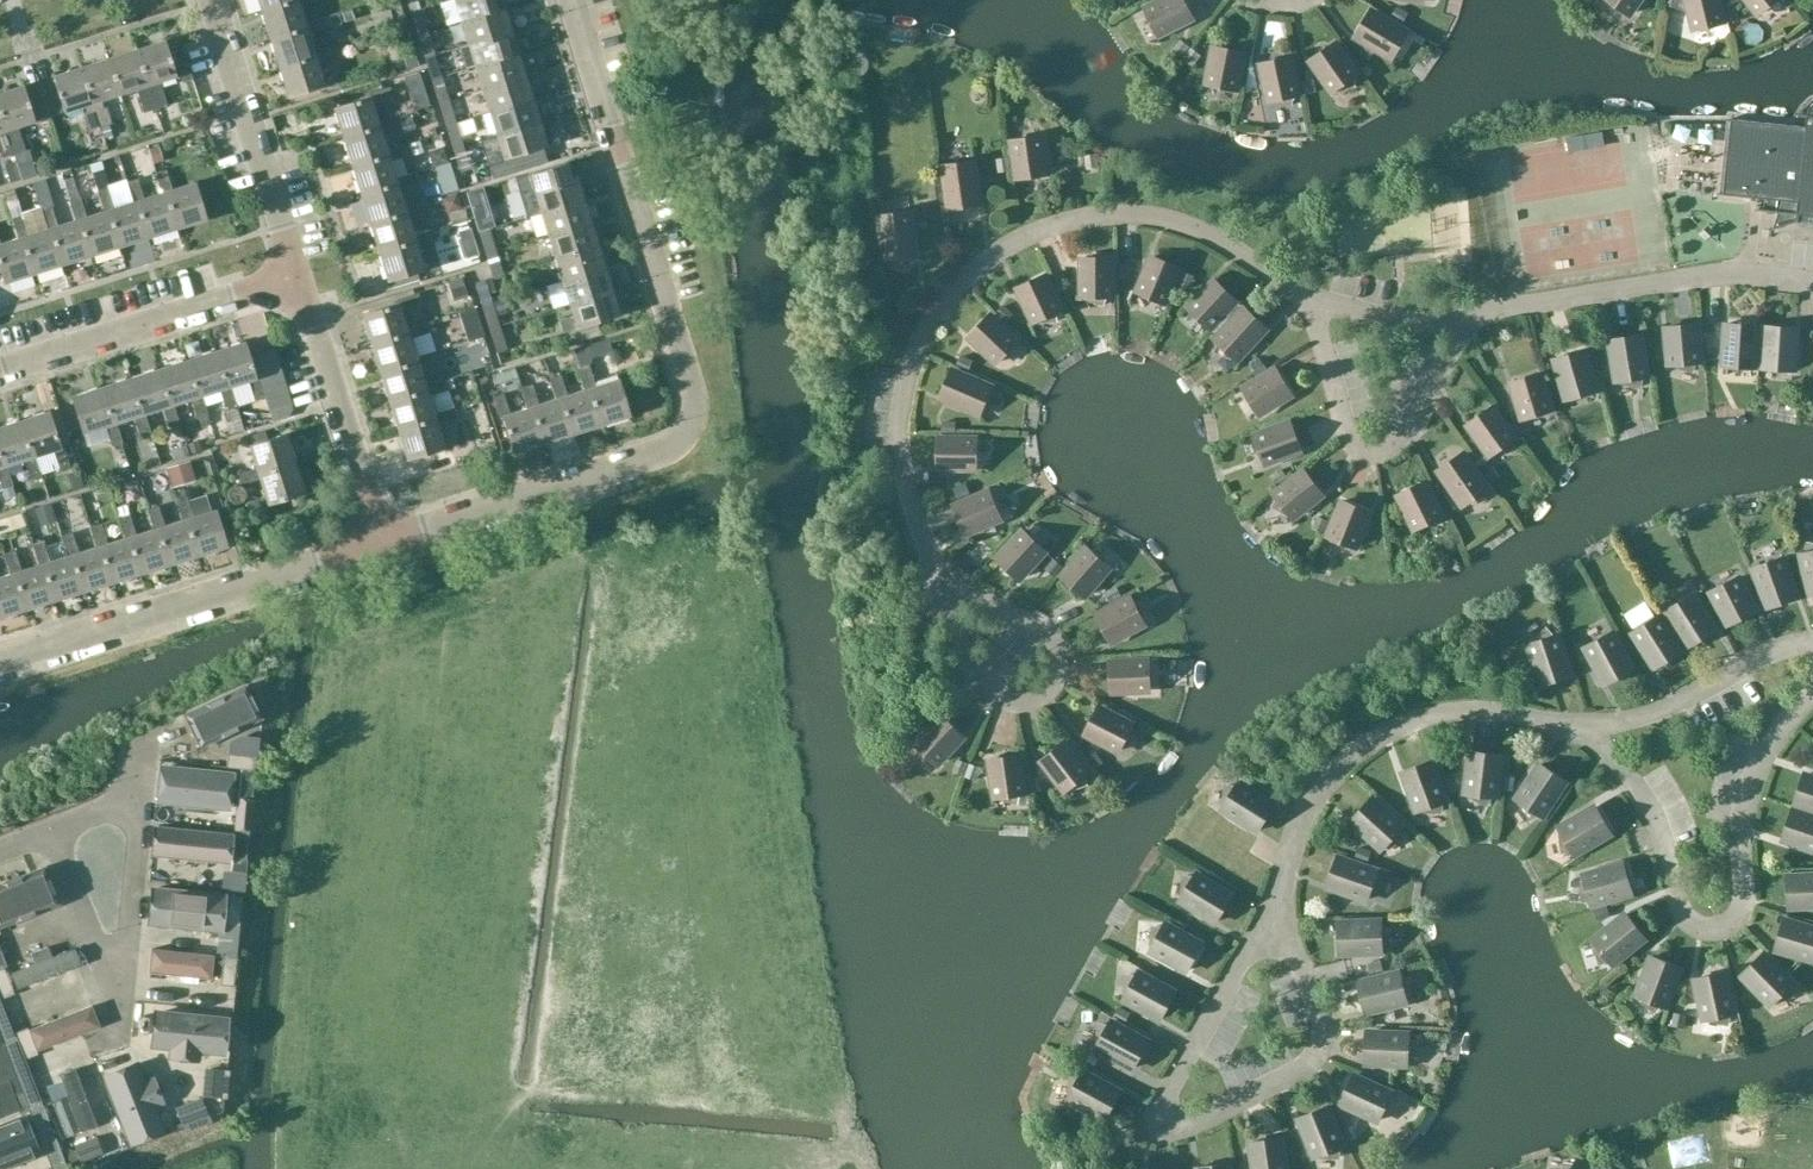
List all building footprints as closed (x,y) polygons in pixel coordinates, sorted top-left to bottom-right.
[(262,10),(292,0),(259,0),(262,10)] [(262,10),(271,38),(307,27),(306,23),(300,5),(315,0),(292,0),(262,10)] [(411,11),(421,8),(419,0),(408,0),(411,11)] [(462,20),(505,7),(503,0),(456,0),(462,20)] [(1184,0),(1163,0),(1146,9),(1159,34),(1174,27),(1176,29),(1183,22),(1191,18),(1193,17),(1184,0)] [(1629,15),(1640,1),(1643,2),(1643,0),(1609,0),(1629,15)] [(1696,30),(1724,23),(1718,0),(1688,0),(1689,3),(1688,12),(1691,13),(1696,30)] [(1759,14),(1778,0),(1745,0),(1746,1),(1749,0),(1759,14)] [(509,5),(505,7),(462,20),(469,43),(512,30),(508,15),(511,14),(509,5)] [(1409,13),(1398,7),(1392,17),(1404,23),(1409,13)] [(428,31),(421,8),(411,11),(418,34),(428,31)] [(1393,58),(1408,33),(1371,11),(1356,36),(1370,44),(1376,51),(1378,49),(1393,58)] [(325,17),(306,23),(307,27),(271,38),(280,67),(316,56),(315,52),(309,34),(329,27),(325,17)] [(516,29),(512,30),(469,43),(476,65),(519,52),(515,38),(518,37),(516,29)] [(428,31),(418,34),(425,57),(435,54),(428,31)] [(166,41),(138,50),(156,108),(167,105),(162,89),(160,90),(157,82),(177,76),(181,75),(183,82),(193,79),(183,49),(170,53),(166,41)] [(1336,44),(1312,60),(1318,69),(1321,78),(1324,77),(1334,91),(1343,85),(1347,89),(1356,86),(1353,78),(1357,75),(1336,44)] [(335,46),(315,52),(316,56),(280,67),(289,96),(325,85),(318,63),(338,56),(335,46)] [(1244,52),(1215,47),(1213,57),(1209,65),(1211,67),(1208,84),(1237,90),(1244,52)] [(1192,48),(1184,59),(1194,66),(1202,55),(1192,48)] [(156,108),(138,50),(110,59),(121,93),(140,87),(143,95),(139,96),(144,112),(156,108)] [(523,51),(519,52),(476,65),(483,88),(526,75),(522,61),(525,60),(523,51)] [(442,77),(435,54),(425,57),(432,80),(442,77)] [(1293,96),(1298,95),(1291,58),(1262,64),(1264,74),(1263,83),(1267,84),(1270,101),(1282,98),(1283,104),(1292,105),(1293,96)] [(121,93),(110,59),(82,67),(100,126),(112,123),(107,107),(104,107),(101,100),(121,93)] [(100,126),(82,67),(54,76),(64,111),(85,105),(87,113),(84,114),(89,130),(100,126)] [(530,74),(526,75),(483,88),(490,111),(533,98),(529,84),(533,83),(530,74)] [(449,100),(442,77),(432,80),(440,103),(449,100)] [(35,121),(50,116),(43,94),(28,98),(24,86),(0,94),(0,107),(15,153),(25,150),(21,135),(18,135),(16,127),(35,121)] [(380,125),(379,122),(373,103),(393,97),(389,86),(368,93),(369,96),(334,107),(343,136),(380,125)] [(537,97),(533,98),(490,111),(497,134),(541,120),(536,106),(539,105),(537,97)] [(457,123),(449,100),(440,103),(447,126),(457,123)] [(1724,195),(1798,203),(1797,214),(1812,216),(1812,105),(1811,107),(1809,110),(1808,115),(1796,114),(1795,116),(1808,117),(1806,127),(1728,119),(1720,195),(1724,195)] [(1,141),(0,141),(0,149),(3,157),(15,153),(0,107),(0,137),(1,141)] [(421,108),(399,115),(379,122),(380,125),(343,136),(352,165),(388,154),(387,151),(382,132),(424,119),(421,108)] [(544,119),(541,120),(497,134),(505,158),(548,145),(543,129),(546,128),(544,119)] [(464,146),(457,123),(447,126),(454,149),(464,146)] [(1019,178),(1048,174),(1046,163),(1048,154),(1045,154),(1042,136),(1013,140),(1019,178)] [(352,165),(362,194),(398,182),(396,179),(391,161),(411,155),(408,144),(387,151),(388,154),(352,165)] [(471,169),(464,146),(454,149),(461,172),(471,169)] [(1085,155),(1087,169),(1100,167),(1098,154),(1085,155)] [(997,159),(999,173),(1011,171),(1009,157),(997,159)] [(951,208),(980,204),(977,189),(979,180),(976,179),(974,162),(945,166),(951,208)] [(156,173),(162,193),(167,192),(178,228),(207,219),(195,183),(172,190),(166,170),(156,173)] [(417,173),(396,179),(398,182),(362,194),(371,223),(407,211),(406,207),(400,189),(420,183),(417,173)] [(581,175),(534,188),(521,193),(528,216),(541,211),(584,198),(580,184),(583,183),(581,175)] [(127,183),(133,202),(138,201),(149,237),(178,228),(167,192),(162,193),(144,199),(138,179),(127,183)] [(34,183),(48,229),(51,228),(62,264),(91,255),(80,219),(77,220),(58,226),(52,206),(43,180),(34,183)] [(930,186),(932,199),(944,198),(942,185),(930,186)] [(99,192),(105,211),(109,210),(120,246),(149,237),(138,201),(133,202),(115,208),(109,188),(99,192)] [(588,197),(584,198),(541,211),(548,234),(591,221),(587,207),(591,206),(588,197)] [(70,201),(77,220),(80,219),(91,255),(120,246),(109,210),(105,211),(87,217),(81,198),(70,201)] [(426,201),(406,207),(407,211),(371,223),(380,251),(415,240),(414,236),(408,218),(429,212),(426,201)] [(472,209),(479,232),(489,229),(482,205),(472,209)] [(887,258),(916,254),(914,239),(916,230),(912,229),(910,212),(881,216),(887,258)] [(33,274),(62,264),(51,228),(48,229),(29,235),(23,215),(13,219),(19,239),(22,238),(33,274)] [(548,234),(555,256),(598,243),(594,230),(597,229),(595,220),(591,221),(548,234)] [(489,229),(479,232),(486,255),(496,252),(489,229)] [(435,230),(414,236),(415,240),(380,251),(389,280),(425,269),(418,246),(438,240),(435,230)] [(4,283),(33,274),(22,238),(19,239),(1,244),(0,241),(0,268),(4,283)] [(602,242),(598,243),(555,256),(562,279),(605,266),(601,252),(605,251),(602,242)] [(503,274),(496,252),(486,255),(493,277),(503,274)] [(1180,268),(1153,256),(1149,266),(1146,266),(1145,275),(1138,292),(1165,303),(1180,268)] [(1112,258),(1083,258),(1083,269),(1080,270),(1083,279),(1083,296),(1095,296),(1095,302),(1104,305),(1107,296),(1112,296),(1112,258)] [(609,265),(605,266),(562,279),(569,303),(613,290),(608,275),(612,274),(609,265)] [(1129,278),(1130,265),(1117,265),(1117,278),(1129,278)] [(1051,276),(1057,288),(1068,283),(1062,271),(1051,276)] [(1190,289),(1195,276),(1184,271),(1178,283),(1190,289)] [(1045,275),(1019,288),(1023,297),(1021,300),(1028,306),(1035,322),(1046,317),(1048,322),(1057,321),(1057,312),(1061,310),(1045,275)] [(496,291),(492,278),(475,284),(482,306),(492,303),(489,293),(496,291)] [(1237,300),(1215,280),(1208,288),(1205,287),(1201,295),(1189,308),(1211,328),(1237,300)] [(616,289),(613,290),(569,303),(573,316),(559,320),(562,331),(574,328),(578,342),(601,335),(597,321),(620,314),(615,298),(619,297),(616,289)] [(408,332),(407,328),(401,310),(421,304),(418,294),(397,300),(398,303),(363,314),(372,343),(408,332)] [(499,326),(492,303),(482,306),(489,329),(499,326)] [(1006,322),(1013,315),(1004,306),(997,313),(1006,322)] [(1256,340),(1264,332),(1267,328),(1245,308),(1216,340),(1220,343),(1217,352),(1225,356),(1229,352),(1238,360),(1250,347),(1258,342),(1256,340)] [(990,315),(970,336),(978,344),(977,347),(985,351),(998,363),(1018,342),(990,315)] [(372,343),(381,372),(418,361),(416,357),(436,351),(427,322),(407,328),(408,332),(372,343)] [(1697,324),(1667,327),(1668,338),(1665,339),(1668,348),(1671,365),(1676,364),(1677,366),(1693,371),(1696,363),(1701,362),(1697,324)] [(1724,340),(1726,349),(1725,366),(1755,368),(1757,326),(1728,324),(1726,339),(1724,340)] [(507,349),(499,326),(489,329),(497,352),(507,349)] [(1794,371),(1795,353),(1799,345),(1796,343),(1797,328),(1767,326),(1764,369),(1794,371)] [(441,356),(468,352),(465,330),(438,334),(441,356)] [(1643,378),(1648,377),(1641,335),(1611,340),(1614,355),(1611,357),(1615,365),(1618,382),(1624,381),(1624,383),(1641,387),(1643,378)] [(245,342),(216,351),(228,387),(231,386),(249,381),(255,401),(266,397),(260,376),(256,377),(245,342)] [(589,366),(583,347),(572,351),(579,370),(585,389),(589,388),(601,424),(630,415),(619,379),(596,386),(589,366)] [(1568,400),(1597,391),(1585,350),(1556,359),(1560,374),(1558,376),(1563,383),(1568,400)] [(228,387),(216,351),(187,360),(199,396),(202,395),(221,390),(227,410),(238,406),(231,386),(228,387)] [(445,380),(436,351),(416,357),(418,361),(381,372),(390,401),(426,390),(425,386),(445,380)] [(974,361),(961,355),(957,365),(970,371),(974,361)] [(1261,358),(1250,366),(1256,375),(1268,368),(1261,358)] [(199,396),(187,360),(159,369),(170,406),(173,405),(192,399),(198,419),(209,416),(202,395),(199,396)] [(170,406),(159,369),(130,379),(141,415),(146,414),(163,408),(170,428),(180,425),(173,405),(170,406)] [(1245,389),(1260,414),(1275,405),(1284,403),(1283,400),(1292,394),(1277,369),(1245,389)] [(953,370),(941,397),(956,403),(955,406),(964,407),(981,414),(992,387),(953,370)] [(1519,402),(1524,419),(1551,410),(1540,374),(1513,382),(1516,393),(1515,402),(1519,402)] [(550,379),(556,399),(560,397),(572,433),(601,424),(589,388),(585,389),(567,395),(561,376),(550,379)] [(141,415),(130,379),(101,388),(113,424),(117,423),(135,417),(141,437),(152,433),(146,414),(141,415)] [(453,408),(445,380),(425,386),(426,390),(390,401),(399,430),(435,419),(433,414),(453,408)] [(521,388),(527,408),(531,407),(543,443),(572,433),(560,397),(556,399),(538,404),(532,385),(521,388)] [(113,424),(101,388),(72,397),(84,434),(106,427),(112,446),(123,442),(117,423),(113,424)] [(513,452),(543,443),(531,407),(527,408),(510,413),(504,394),(493,398),(499,418),(502,417),(513,452)] [(456,419),(453,408),(433,414),(435,419),(399,430),(408,459),(444,448),(436,425),(456,419)] [(1481,441),(1491,455),(1515,438),(1493,408),(1469,424),(1475,433),(1478,442),(1481,441)] [(50,412),(21,421),(33,457),(36,456),(53,451),(60,470),(70,467),(64,446),(61,447),(50,412)] [(21,421),(0,427),(0,455),(4,466),(7,465),(25,460),(31,479),(42,475),(36,456),(33,457),(21,421)] [(956,421),(943,421),(943,433),(956,433),(956,421)] [(1301,450),(1291,423),(1256,436),(1266,463),(1282,457),(1284,459),(1291,454),(1301,450)] [(241,484),(260,478),(259,475),(296,463),(287,434),(250,445),(257,468),(238,474),(241,484)] [(960,468),(977,468),(977,439),(939,439),(939,468),(950,468),(951,471),(960,468)] [(1464,505),(1488,489),(1464,454),(1440,470),(1449,483),(1451,492),(1454,491),(1464,505)] [(9,508),(20,504),(7,465),(4,466),(0,455),(0,479),(9,508)] [(305,492),(296,463),(259,475),(260,478),(266,497),(246,503),(249,513),(270,507),(269,503),(305,492)] [(135,465),(125,467),(129,488),(139,485),(135,465)] [(1501,476),(1493,465),(1483,472),(1491,483),(1501,476)] [(1315,501),(1323,494),(1305,471),(1275,495),(1278,499),(1274,507),(1282,512),(1286,508),(1293,517),(1307,506),(1310,508),(1315,501)] [(1426,482),(1400,495),(1404,504),(1405,513),(1409,513),(1416,529),(1442,516),(1426,482)] [(970,494),(966,485),(955,489),(959,498),(970,494)] [(955,507),(967,533),(977,529),(986,529),(986,525),(1002,518),(990,492),(955,507)] [(951,512),(948,493),(928,496),(931,515),(951,512)] [(177,500),(183,520),(187,519),(198,555),(227,546),(216,510),(194,517),(187,497),(177,500)] [(1366,522),(1370,512),(1343,501),(1329,536),(1356,547),(1362,531),(1366,531),(1366,522)] [(148,509),(154,529),(158,528),(169,564),(198,555),(187,519),(183,520),(165,526),(159,506),(148,509)] [(119,518),(125,538),(130,537),(141,573),(169,564),(158,528),(154,529),(136,535),(130,515),(119,518)] [(1319,518),(1315,529),(1324,532),(1328,521),(1319,518)] [(91,527),(97,547),(101,546),(112,582),(141,573),(130,537),(125,538),(108,544),(101,524),(91,527)] [(999,559),(1020,579),(1027,571),(1035,567),(1034,564),(1046,551),(1024,531),(999,559)] [(62,536),(68,556),(72,555),(83,591),(112,582),(101,546),(97,547),(79,553),(72,533),(62,536)] [(33,545),(40,565),(43,564),(54,600),(83,591),(72,555),(68,556),(50,562),(44,542),(33,545)] [(1812,595),(1812,544),(1808,543),(1806,553),(1802,553),(1811,595),(1812,595)] [(1063,577),(1085,596),(1092,588),(1100,583),(1099,580),(1110,567),(1101,559),(1105,555),(1100,547),(1092,551),(1088,548),(1063,577)] [(4,554),(11,575),(14,574),(26,609),(54,600),(43,564),(40,565),(21,571),(15,550),(4,554)] [(1754,568),(1768,608),(1797,598),(1791,583),(1791,574),(1788,574),(1782,558),(1754,568)] [(26,609),(14,574),(11,575),(0,578),(0,617),(26,609)] [(1712,591),(1729,625),(1756,611),(1751,602),(1749,592),(1746,593),(1738,577),(1712,591)] [(1117,588),(1106,593),(1111,602),(1122,596),(1117,588)] [(1667,611),(1687,643),(1713,627),(1707,617),(1705,609),(1701,609),(1692,594),(1667,611)] [(1132,598),(1098,616),(1112,641),(1121,636),(1130,635),(1130,631),(1145,623),(1140,613),(1144,610),(1143,601),(1134,602),(1132,598)] [(1634,632),(1643,647),(1641,649),(1648,655),(1656,668),(1682,652),(1659,616),(1655,618),(1647,613),(1637,627),(1638,629),(1634,632)] [(1529,644),(1535,661),(1533,663),(1538,670),(1543,685),(1571,675),(1557,635),(1553,636),(1547,629),(1534,641),(1534,642),(1529,644)] [(1586,646),(1594,662),(1592,664),(1599,671),(1606,684),(1633,670),(1612,632),(1586,646)] [(1111,663),(1113,691),(1123,691),(1132,693),(1133,690),(1151,689),(1149,661),(1111,663)] [(196,704),(204,729),(261,709),(253,684),(196,704)] [(1099,707),(1086,733),(1096,738),(1102,745),(1104,743),(1120,751),(1133,725),(1099,707)] [(964,736),(943,716),(917,744),(938,764),(949,752),(952,753),(956,744),(963,737),(964,736)] [(243,756),(242,785),(254,785),(256,743),(230,742),(229,755),(243,756)] [(1085,776),(1089,773),(1066,743),(1043,761),(1049,769),(1052,778),(1055,777),(1066,791),(1076,783),(1079,788),(1088,785),(1085,776)] [(1469,777),(1466,794),(1472,795),(1472,796),(1487,805),(1492,797),(1496,798),(1501,755),(1472,752),(1470,767),(1466,775),(1469,777)] [(1017,792),(1022,791),(1017,753),(988,757),(989,768),(987,777),(990,778),(993,795),(1005,793),(1005,799),(1015,801),(1017,792)] [(159,796),(236,798),(237,758),(161,755),(159,796)] [(958,759),(953,772),(964,777),(969,763),(958,759)] [(1412,795),(1418,811),(1423,810),(1424,811),(1442,812),(1442,803),(1446,801),(1432,761),(1404,771),(1409,786),(1409,795),(1412,795)] [(970,763),(965,776),(977,781),(982,768),(970,763)] [(1539,814),(1542,817),(1566,781),(1541,764),(1532,777),(1525,783),(1527,786),(1517,800),(1522,803),(1521,804),(1531,819),(1539,814)] [(1812,809),(1812,777),(1804,775),(1795,803),(1812,809)] [(1225,804),(1222,808),(1237,817),(1237,821),(1245,823),(1259,831),(1274,805),(1238,783),(1236,787),(1227,785),(1224,803),(1225,804)] [(1370,838),(1383,849),(1387,845),(1388,846),(1404,839),(1400,830),(1403,827),(1372,798),(1351,820),(1363,831),(1367,839),(1370,838)] [(1574,820),(1564,826),(1559,829),(1562,833),(1561,834),(1563,852),(1572,851),(1575,854),(1612,833),(1596,807),(1583,815),(1574,817),(1574,820)] [(1793,843),(1800,848),(1803,846),(1812,849),(1812,818),(1792,811),(1783,839),(1793,843)] [(153,855),(237,856),(237,818),(154,817),(153,855)] [(60,893),(46,853),(0,869),(0,915),(60,893)] [(1328,885),(1342,891),(1349,896),(1352,894),(1368,900),(1370,895),(1371,895),(1383,882),(1377,876),(1378,871),(1338,857),(1328,885)] [(1590,901),(1591,905),(1632,893),(1624,864),(1609,868),(1600,868),(1600,871),(1583,876),(1584,881),(1583,882),(1581,899),(1590,901)] [(1183,894),(1180,899),(1195,908),(1195,912),(1204,913),(1217,922),(1233,896),(1196,874),(1194,877),(1185,876),(1182,894),(1183,894)] [(1804,906),(1812,909),(1812,876),(1787,877),(1789,907),(1804,906)] [(152,916),(220,916),(220,944),(240,944),(240,907),(238,907),(239,880),(152,879),(152,916)] [(1612,964),(1646,938),(1627,914),(1615,924),(1606,927),(1607,930),(1593,941),(1597,945),(1596,946),(1601,963),(1609,961),(1612,964)] [(1791,953),(1798,959),(1800,956),(1812,960),(1812,928),(1784,920),(1776,949),(1791,953)] [(1340,953),(1355,952),(1364,955),(1366,952),(1383,951),(1383,946),(1384,946),(1390,929),(1382,926),(1382,921),(1339,923),(1340,953)] [(1153,945),(1151,950),(1166,958),(1166,961),(1175,963),(1188,970),(1203,944),(1165,924),(1163,927),(1154,927),(1152,944),(1153,945)] [(51,932),(33,939),(38,951),(14,960),(22,980),(86,955),(78,935),(56,944),(51,932)] [(153,963),(219,965),(220,939),(154,937),(153,963)] [(1742,974),(1753,986),(1757,994),(1760,992),(1772,1005),(1776,1001),(1777,1002),(1794,996),(1790,987),(1793,984),(1763,953),(1742,974)] [(1661,1006),(1665,1007),(1680,967),(1652,956),(1647,971),(1641,978),(1643,980),(1637,997),(1642,998),(1642,1000),(1655,1012),(1661,1006)] [(1126,994),(1124,999),(1139,1007),(1139,1010),(1148,1011),(1161,1019),(1176,992),(1138,972),(1136,976),(1127,975),(1125,993),(1126,994)] [(1705,1020),(1711,1019),(1711,1021),(1728,1024),(1730,1015),(1735,1014),(1725,972),(1696,979),(1699,994),(1698,1003),(1702,1003),(1705,1020)] [(1381,1008),(1390,1009),(1391,1006),(1408,1002),(1406,996),(1408,996),(1410,978),(1401,977),(1400,973),(1359,983),(1366,1012),(1381,1008)] [(98,993),(33,1014),(41,1038),(106,1017),(98,993)] [(173,1038),(172,1046),(228,1051),(232,1004),(156,997),(153,1036),(173,1038)] [(1099,1043),(1097,1048),(1112,1056),(1111,1059),(1120,1060),(1134,1068),(1148,1042),(1111,1021),(1109,1025),(1100,1024),(1098,1042),(1099,1043)] [(1391,1063),(1408,1064),(1408,1059),(1410,1059),(1418,1043),(1409,1039),(1410,1034),(1367,1032),(1365,1062),(1381,1063),(1389,1066),(1391,1063)] [(169,1094),(158,1062),(148,1066),(143,1051),(107,1063),(131,1133),(170,1120),(162,1096),(169,1094)] [(226,1086),(226,1057),(214,1057),(214,1086),(226,1086)] [(89,1138),(105,1132),(78,1059),(66,1063),(74,1085),(55,1092),(68,1126),(83,1120),(89,1138)] [(40,1133),(22,1069),(0,1075),(0,1145),(40,1133)] [(1071,1093),(1069,1098),(1084,1106),(1084,1109),(1093,1111),(1106,1118),(1121,1092),(1083,1071),(1081,1075),(1072,1075),(1070,1092),(1071,1093)] [(1341,1102),(1355,1109),(1361,1115),(1364,1113),(1380,1120),(1382,1115),(1383,1116),(1396,1104),(1390,1097),(1392,1093),(1353,1075),(1341,1102)] [(185,1110),(211,1103),(208,1092),(182,1099),(185,1110)] [(1309,1141),(1316,1157),(1321,1155),(1322,1157),(1339,1157),(1340,1147),(1344,1146),(1328,1106),(1300,1117),(1306,1132),(1306,1141),(1309,1141)] [(1255,1168),(1286,1168),(1281,1138),(1252,1142),(1254,1157),(1252,1166),(1255,1167),(1255,1168)] [(1570,1163),(1561,1161),(1560,1168),(1589,1168),(1573,1159),(1570,1163)]
